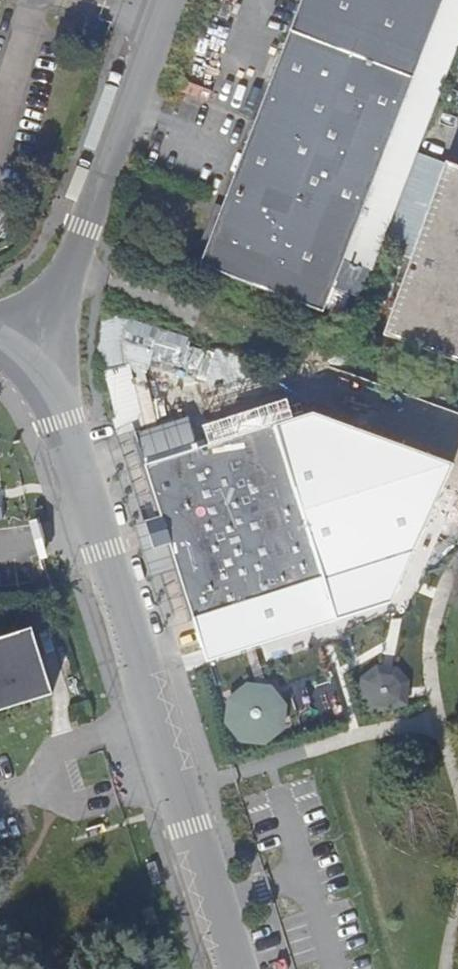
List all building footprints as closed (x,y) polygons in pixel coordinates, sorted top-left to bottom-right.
[(204,259),(202,264),(324,310),(445,0),(304,0),(225,205),(204,259)] [(417,105),(432,110),(441,86),(426,81),(417,105)] [(430,116),(417,112),(410,131),(423,136),(430,116)] [(421,139),(408,134),(401,155),(414,159),(421,139)] [(384,335),(457,362),(457,166),(448,162),(384,335)] [(204,259),(225,205),(217,202),(197,256),(204,259)] [(250,600),(323,578),(300,507),(301,507),(274,426),(147,465),(196,616),(250,600)] [(324,578),(323,578),(323,579),(428,547),(405,475),(301,507),(324,578)] [(422,587),(385,594),(392,638),(430,631),(422,587)] [(53,693),(32,626),(0,636),(0,709),(53,693)] [(232,684),(231,737),(284,738),(285,686),(232,684)] [(155,882),(157,882),(162,880),(156,861),(149,864),(155,882)]
